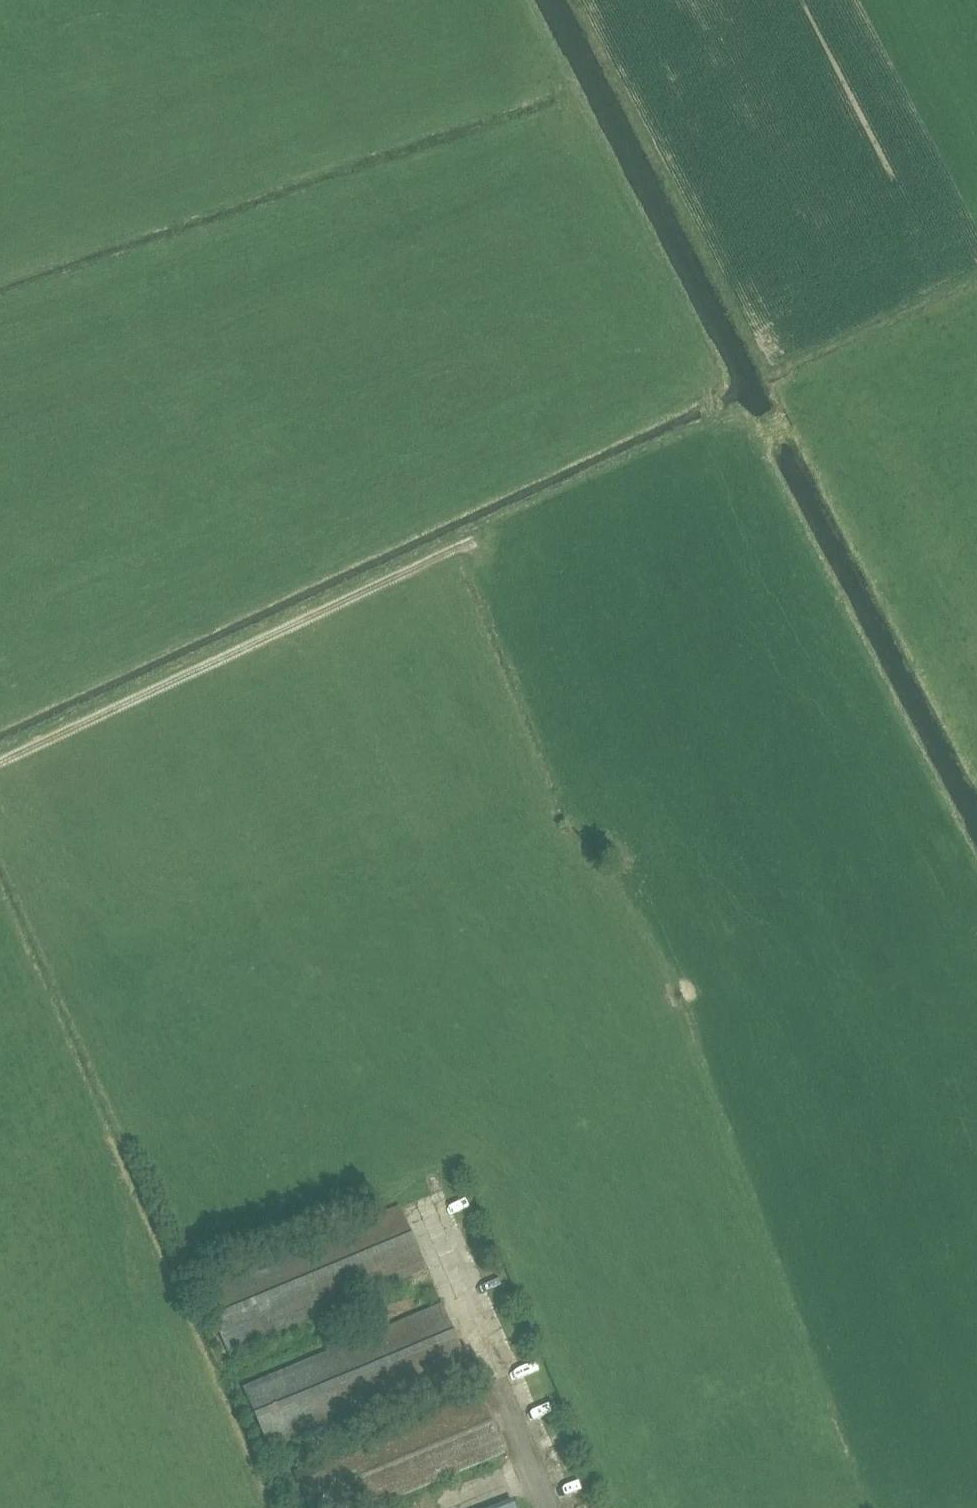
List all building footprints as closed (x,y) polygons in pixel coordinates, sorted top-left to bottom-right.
[(201,1289),(228,1354),(428,1270),(400,1205),(201,1289)] [(487,1308),(507,1300),(503,1291),(483,1299),(487,1308)] [(242,1387),(270,1451),(469,1367),(442,1302),(242,1387)] [(512,1362),(515,1372),(537,1365),(533,1355),(512,1362)] [(311,1507),(376,1507),(506,1453),(480,1392),(295,1470),(311,1507)] [(525,1405),(529,1415),(550,1407),(547,1397),(525,1405)]
